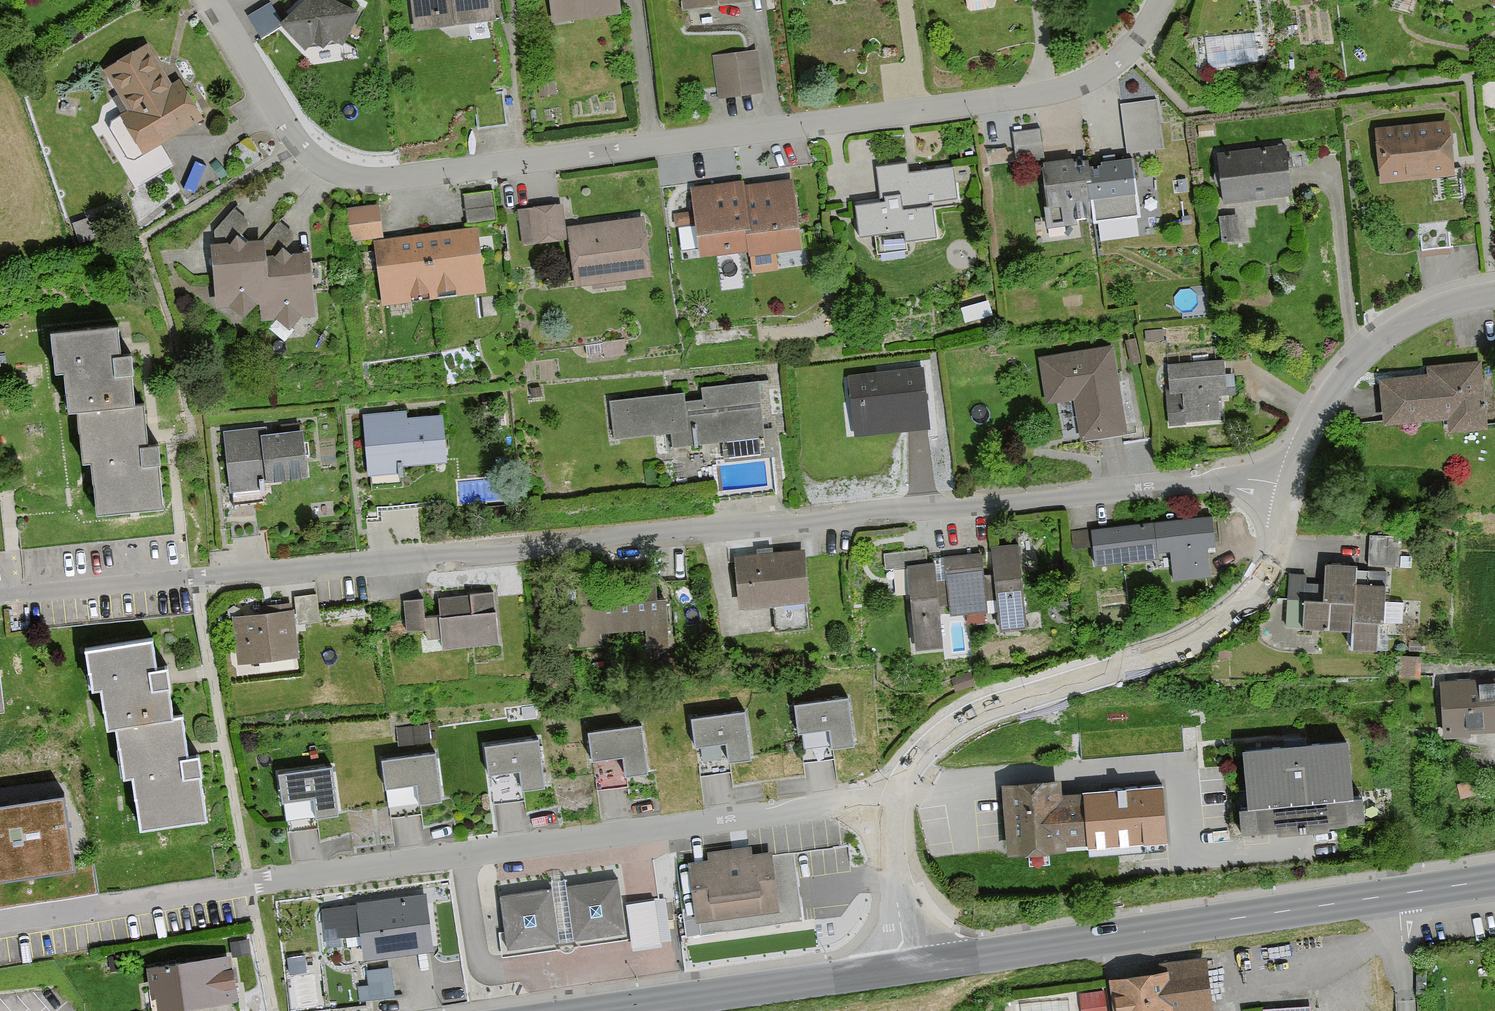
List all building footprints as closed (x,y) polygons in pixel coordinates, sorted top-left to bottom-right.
[(495,0),(413,0),(418,32),(498,21),(495,0)] [(620,0),(550,0),(554,25),(622,17),(620,0)] [(755,0),(685,0),(687,12),(755,2),(755,0)] [(363,18),(322,1),(310,2),(282,30),(310,54),(318,48),(327,53),(335,47),(345,51),(363,18)] [(173,89),(147,48),(103,76),(128,115),(123,119),(148,158),(206,121),(182,83),(173,89)] [(763,95),(759,55),(715,60),(719,100),(763,95)] [(1125,139),(1122,139),(1124,161),(1155,158),(1152,124),(1124,126),(1125,139)] [(1455,180),(1450,125),(1377,131),(1382,186),(1455,180)] [(1045,162),(1038,134),(1011,136),(1013,165),(1045,162)] [(1296,198),(1290,150),(1216,158),(1222,207),(1296,198)] [(1140,227),(1134,162),(1094,166),(1093,162),(1044,166),(1050,232),(1096,228),(1096,231),(1140,227)] [(907,168),(877,172),(881,206),(857,209),(861,243),(877,241),(879,260),(912,256),(910,244),(938,241),(934,206),(960,204),(957,172),(908,177),(907,168)] [(745,184),(692,191),(701,260),(752,253),(753,260),(806,253),(797,184),(746,191),(745,184)] [(495,195),(465,198),(467,226),(497,224),(495,195)] [(383,241),(379,208),(346,211),(350,245),(383,241)] [(567,243),(563,209),(519,214),(523,248),(567,243)] [(296,259),(288,252),(296,238),(279,226),(258,246),(252,247),(241,241),(241,239),(253,228),(236,213),(215,235),(216,248),(215,248),(219,313),(236,312),(249,320),(261,310),(265,310),(265,323),(283,323),(294,333),(306,321),(320,321),(316,258),(296,259)] [(1242,246),(1239,219),(1222,221),(1225,248),(1242,246)] [(647,221),(571,231),(580,292),(655,281),(647,221)] [(490,297),(481,231),(375,245),(384,311),(490,297)] [(118,354),(114,324),(45,332),(51,375),(62,374),(67,414),(74,413),(80,465),(91,464),(97,517),(165,508),(160,466),(162,466),(159,443),(147,445),(142,404),(134,405),(130,375),(133,374),(131,352),(118,354)] [(1146,337),(1147,345),(1165,343),(1164,334),(1146,337)] [(1140,368),(1135,342),(1123,344),(1128,370),(1140,368)] [(1117,349),(1040,363),(1049,411),(1077,406),(1084,446),(1133,437),(1117,349)] [(1226,365),(1168,369),(1169,393),(1167,393),(1169,427),(1221,424),(1219,395),(1228,394),(1226,365)] [(1490,435),(1484,366),(1429,371),(1429,379),(1382,383),(1386,432),(1450,427),(1451,438),(1490,435)] [(925,372),(851,379),(857,440),(931,433),(925,372)] [(686,404),(685,397),(611,404),(614,443),(671,437),(672,451),(764,442),(759,385),(703,391),(704,403),(686,404)] [(406,415),(363,418),(368,481),(407,478),(407,469),(447,466),(444,419),(407,421),(406,415)] [(311,481),(307,434),(268,437),(267,431),(226,435),(231,496),(269,493),(268,485),(311,481)] [(1216,550),(1213,521),(1071,538),(1073,553),(1094,551),(1096,569),(1162,561),(1161,558),(1172,556),(1175,584),(1211,580),(1208,551),(1216,550)] [(1396,542),(1367,542),(1367,570),(1395,571),(1396,542)] [(1029,628),(1021,547),(995,550),(998,574),(987,575),(985,557),(947,561),(949,583),(942,584),(941,568),(911,571),(920,654),(948,651),(944,610),(949,610),(950,618),(991,614),(990,607),(1002,606),(1004,631),(1029,628)] [(814,608),(809,554),(737,561),(742,614),(779,611),(781,632),(803,630),(801,609),(814,608)] [(1358,588),(1358,570),(1326,570),(1326,586),(1307,586),(1307,579),(1289,579),(1289,604),(1307,604),(1307,636),(1357,636),(1357,654),(1383,654),(1384,627),(1389,627),(1389,577),(1367,577),(1367,588),(1358,588)] [(670,651),(666,581),(576,587),(579,650),(604,649),(603,637),(647,635),(648,652),(670,651)] [(496,615),(495,596),(440,599),(441,619),(428,620),(427,602),(406,603),(408,633),(427,632),(427,643),(444,642),(445,651),(501,648),(499,615),(496,615)] [(319,598),(297,600),(300,627),(322,624),(319,598)] [(301,659),(295,613),(235,621),(241,668),(301,659)] [(163,672),(159,642),(91,652),(97,694),(108,693),(114,733),(122,732),(129,784),(140,782),(148,835),(216,825),(209,782),(211,782),(208,760),(195,762),(189,721),(181,722),(176,692),(180,691),(176,670),(163,672)] [(7,655),(0,656),(0,713),(13,711),(7,655)] [(1439,678),(1443,734),(1470,733),(1470,728),(1494,727),(1494,675),(1439,678)] [(860,750),(855,700),(798,706),(802,738),(835,735),(837,752),(860,750)] [(757,765),(752,715),(695,722),(699,754),(732,750),(734,767),(757,765)] [(653,777),(648,727),(591,733),(595,766),(628,762),(630,779),(653,777)] [(549,789),(544,740),(487,746),(490,778),(524,775),(526,792),(549,789)] [(1358,802),(1352,745),(1248,755),(1254,813),(1248,814),(1251,838),(1372,826),(1370,801),(1358,802)] [(447,804),(441,755),(385,761),(388,793),(421,790),(423,807),(447,804)] [(344,818),(338,769),(282,775),(285,807),(319,804),(321,821),(344,818)] [(1062,798),(1061,784),(1002,789),(1008,859),(1066,854),(1066,851),(1090,848),(1085,796),(1062,798)] [(0,795),(0,870),(75,859),(64,786),(0,795)] [(1161,789),(1085,796),(1090,848),(1166,842),(1161,789)] [(785,917),(777,856),(756,858),(755,849),(710,855),(711,863),(689,866),(698,929),(785,917)] [(629,936),(621,881),(571,889),(570,882),(546,886),(547,894),(503,900),(510,953),(629,936)] [(340,939),(366,949),(368,962),(436,954),(430,899),(359,907),(360,911),(324,915),(326,930),(339,929),(340,939)] [(248,960),(247,945),(234,946),(235,960),(248,960)] [(1207,958),(1158,965),(1160,976),(1116,982),(1120,1010),(1214,1010),(1207,958)] [(234,960),(149,972),(152,994),(150,994),(153,1010),(200,1010),(240,1005),(234,960)] [(304,961),(290,963),(291,977),(305,976),(304,961)] [(361,965),(365,995),(397,991),(393,961),(361,965)] [(1102,995),(1080,997),(1081,1010),(1104,1010),(1102,995)]
